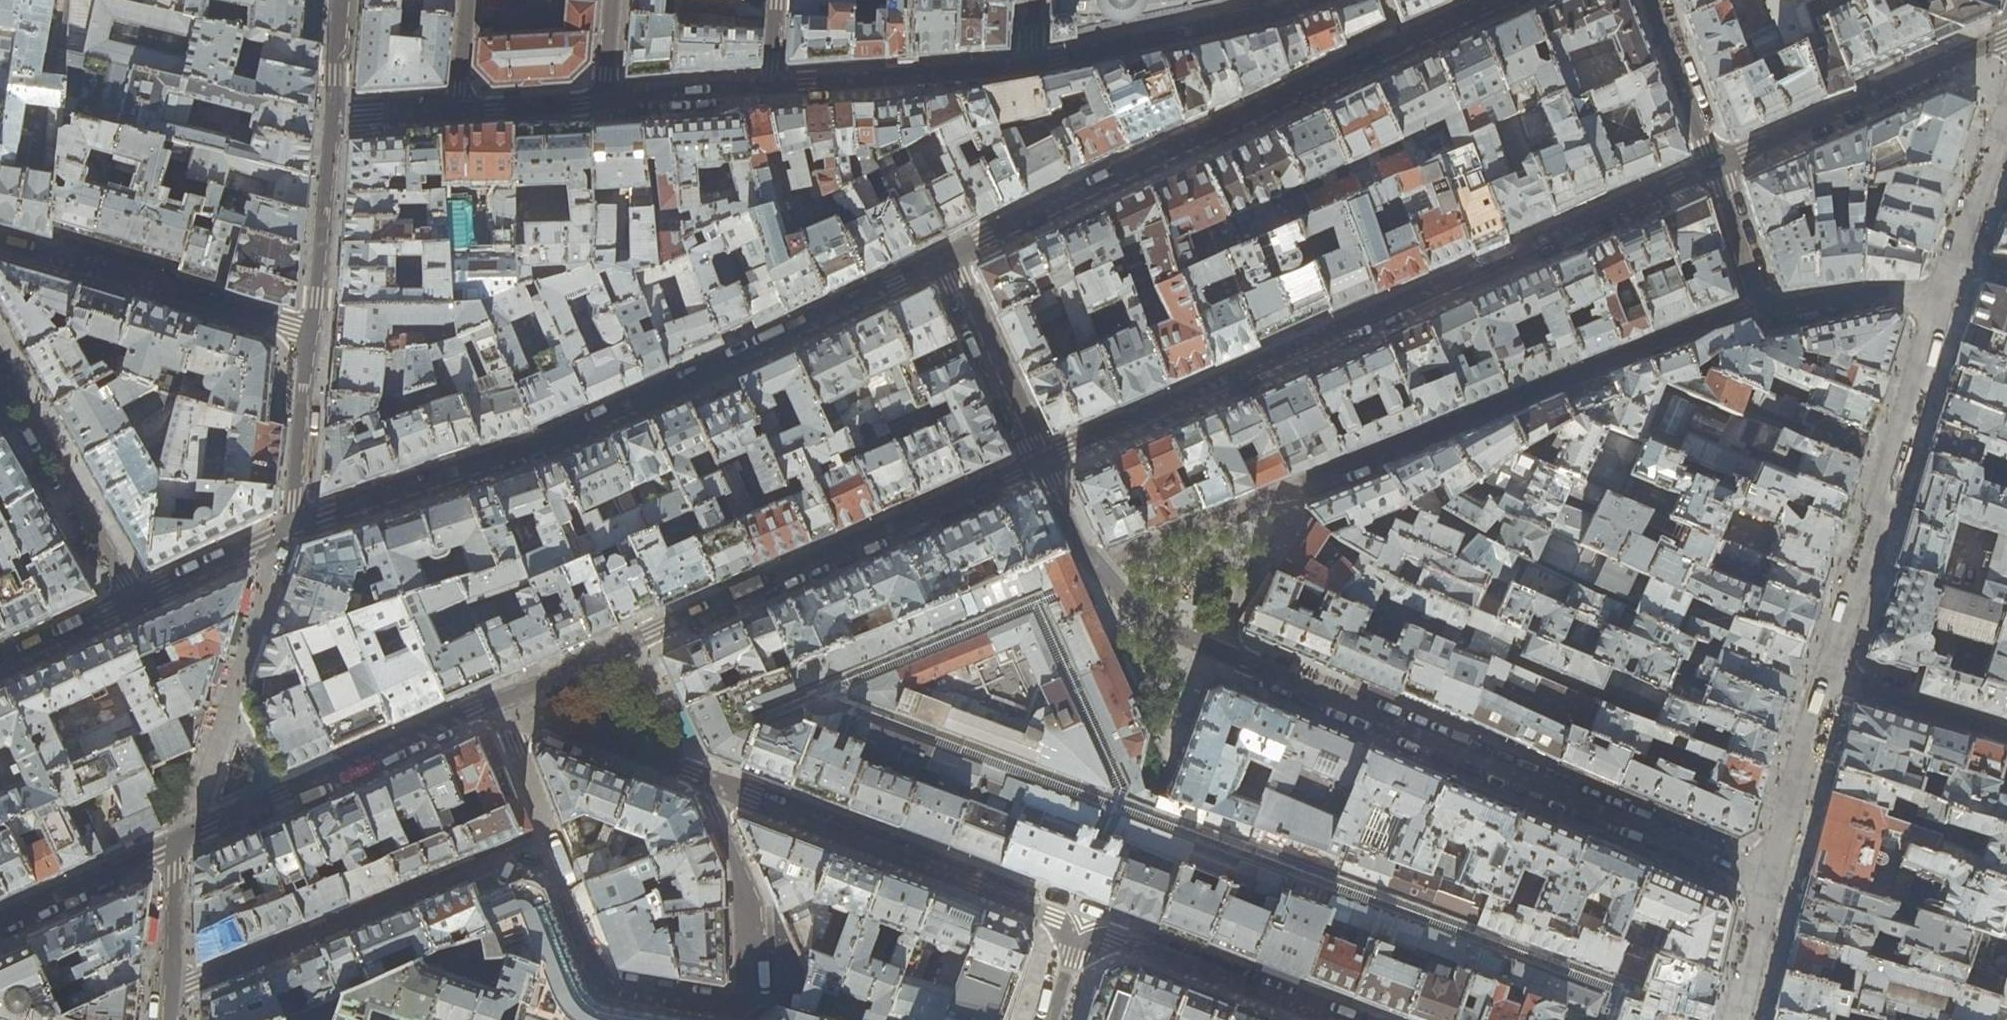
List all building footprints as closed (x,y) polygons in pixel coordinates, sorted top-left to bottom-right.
[(0,151),(0,223),(21,230),(51,238),(63,122),(64,113),(65,94),(67,69),(69,52),(84,56),(99,0),(67,0),(55,77),(41,75),(54,0),(24,0),(0,151)] [(24,0),(0,0),(0,151),(24,0)] [(314,112),(316,90),(320,47),(299,43),(186,15),(113,0),(99,0),(84,56),(314,112)] [(186,15),(188,0),(113,0),(186,15)] [(302,0),(188,0),(186,15),(299,43),(301,18),(302,0)] [(362,13),(453,16),(455,0),(363,0),(362,13)] [(503,7),(504,0),(483,0),(482,12),(493,13),(494,7),(503,7)] [(671,74),(675,16),(661,15),(661,0),(632,0),(631,15),(625,77),(644,75),(671,74)] [(760,68),(761,45),(762,24),(763,16),(743,1),(743,0),(676,0),(675,16),(671,74),(711,71),(760,68)] [(787,64),(788,65),(836,62),(886,58),(888,0),(882,0),(881,10),(877,10),(877,25),(853,27),(855,0),(793,0),(787,64)] [(914,57),(915,0),(888,0),(886,58),(900,57),(914,57)] [(958,54),(962,0),(915,0),(914,57),(935,55),(958,54)] [(984,52),(987,0),(962,0),(958,54),(971,53),(984,52)] [(984,52),(996,51),(1009,50),(1012,0),(987,0),(984,52)] [(1225,0),(1052,0),(1052,15),(1050,15),(1049,42),(1075,37),(1075,34),(1183,10),(1221,2),(1225,0)] [(1383,21),(1376,0),(1372,0),(1353,7),(1333,14),(1341,40),(1359,32),(1383,21)] [(1449,0),(1393,0),(1402,21),(1439,4),(1449,0)] [(1532,9),(1563,91),(1567,102),(1653,63),(1636,19),(1629,0),(1552,0),(1532,9)] [(1687,15),(1723,0),(1682,0),(1687,15)] [(1748,65),(1725,0),(1723,0),(1687,15),(1705,67),(1711,83),(1748,65)] [(1772,24),(1747,36),(1758,61),(1804,42),(1790,0),(1762,0),(1772,24)] [(1852,88),(1848,77),(1822,0),(1790,0),(1804,42),(1822,97),(1839,92),(1852,88)] [(1848,77),(1889,60),(1934,41),(1921,16),(1891,5),(1893,0),(1822,0),(1848,77)] [(1998,14),(1961,0),(1893,0),(1891,5),(1921,16),(1962,29),(1975,24),(1998,14)] [(2005,0),(1961,0),(1998,14),(1999,15),(2005,1),(2005,0)] [(568,79),(586,61),(590,16),(591,7),(572,4),(569,33),(492,38),(491,27),(481,28),(478,55),(477,66),(495,84),(531,81),(568,79)] [(1508,21),(1484,32),(1512,104),(1539,94),(1542,101),(1563,91),(1532,9),(1508,21)] [(445,89),(447,87),(451,46),(453,16),(362,13),(359,52),(355,93),(356,95),(398,92),(445,89)] [(1343,46),(1341,40),(1333,14),(1333,13),(1314,20),(1294,27),(1307,63),(1324,55),(1343,46)] [(1947,35),(1962,29),(1921,16),(1934,41),(1947,35)] [(1297,68),(1307,63),(1294,27),(1284,29),(1274,31),(1287,73),(1297,68)] [(1278,77),(1287,73),(1274,31),(1260,35),(1245,38),(1261,85),(1278,77)] [(1460,43),(1437,54),(1468,134),(1515,113),(1512,104),(1484,32),(1460,43)] [(1251,90),(1261,85),(1245,38),(1231,41),(1217,44),(1239,95),(1251,90)] [(1822,97),(1804,42),(1758,61),(1748,65),(1711,83),(1717,99),(1732,138),(1776,118),(1822,97)] [(1222,103),(1239,95),(1217,44),(1206,47),(1189,51),(1207,110),(1222,103)] [(1193,117),(1207,110),(1189,51),(1182,52),(1158,57),(1181,122),(1193,117)] [(73,115),(173,143),(308,178),(311,145),(314,112),(84,56),(69,52),(67,69),(85,71),(79,95),(65,94),(64,113),(73,115)] [(1471,144),(1468,134),(1437,54),(1406,68),(1375,83),(1414,169),(1438,158),(1471,144)] [(1153,135),(1181,122),(1158,57),(1140,61),(1149,77),(1131,85),(1121,65),(1112,67),(1092,70),(1129,146),(1153,135)] [(1603,193),(1641,176),(1687,156),(1666,99),(1653,63),(1567,102),(1603,193)] [(1055,130),(1050,132),(1070,173),(1101,159),(1129,146),(1092,70),(1069,75),(1038,81),(1049,114),(1055,112),(1056,117),(1051,120),(1055,130)] [(1009,86),(980,90),(996,126),(1049,117),(1049,114),(1038,81),(1009,86)] [(1348,95),(1321,108),(1346,163),(1352,175),(1360,193),(1392,178),(1414,169),(1375,83),(1348,95)] [(969,92),(954,94),(962,115),(971,133),(996,128),(996,126),(980,90),(969,92)] [(1567,102),(1563,91),(1542,101),(1515,113),(1527,144),(1552,134),(1557,145),(1536,153),(1535,148),(1529,150),(1554,215),(1579,203),(1603,193),(1567,102)] [(1974,104),(1944,93),(1913,107),(1868,128),(1868,175),(1929,166),(1951,174),(1963,139),(1974,104)] [(945,95),(927,97),(931,131),(962,115),(954,94),(945,95)] [(900,99),(873,101),(877,144),(878,149),(879,157),(905,145),(931,131),(927,97),(900,99)] [(864,102),(851,103),(856,146),(859,163),(865,175),(879,168),(873,161),(879,157),(878,149),(868,150),(868,146),(877,144),(873,101),(864,102)] [(810,105),(802,106),(813,160),(820,160),(823,172),(826,171),(838,167),(842,186),(851,182),(865,175),(859,163),(856,146),(851,103),(837,104),(816,105),(810,105)] [(787,107),(773,108),(782,152),(790,193),(810,189),(812,200),(825,197),(818,174),(813,160),(802,106),(787,107)] [(759,208),(747,214),(770,269),(807,251),(800,236),(788,242),(764,156),(782,152),(773,108),(756,109),(739,110),(759,208)] [(1298,119),(1276,130),(1314,213),(1341,201),(1360,193),(1352,175),(1334,183),(1329,171),(1346,163),(1321,108),(1298,119)] [(759,208),(739,110),(737,110),(715,120),(672,122),(683,239),(715,226),(747,214),(759,208)] [(1515,113),(1468,134),(1471,144),(1504,237),(1525,227),(1554,215),(1529,150),(1527,144),(1515,113)] [(71,230),(94,236),(108,188),(98,185),(100,177),(88,159),(91,149),(115,155),(122,129),(73,115),(73,123),(63,122),(51,238),(53,239),(65,228),(71,230)] [(985,216),(1003,207),(971,133),(962,115),(931,131),(905,145),(945,235),(959,228),(985,216)] [(552,122),(514,125),(515,188),(568,184),(570,222),(516,226),(518,288),(522,287),(531,283),(532,285),(545,281),(543,275),(535,278),(531,278),(531,268),(567,265),(568,273),(592,261),(593,265),(593,183),(587,184),(587,178),(586,176),(583,171),(593,170),(592,127),(591,120),(552,122)] [(658,123),(643,124),(647,159),(653,159),(654,164),(657,164),(663,210),(660,215),(662,234),(655,235),(659,266),(684,252),(683,239),(672,122),(658,123)] [(655,235),(647,159),(643,124),(617,126),(592,127),(593,170),(593,183),(593,265),(612,310),(642,298),(635,274),(659,266),(655,235)] [(516,226),(515,188),(514,125),(477,127),(440,129),(445,191),(447,242),(451,304),(478,303),(518,288),(516,226)] [(1013,201),(1027,194),(998,131),(996,128),(971,133),(1003,207),(1013,201)] [(1045,185),(1070,173),(1050,132),(1024,143),(1026,146),(1023,147),(1015,128),(998,131),(1027,194),(1045,185)] [(1865,206),(1867,193),(1867,185),(1868,175),(1868,128),(1836,142),(1805,155),(1812,216),(1816,287),(1838,284),(1859,280),(1859,281),(1861,281),(1864,230),(1863,229),(1865,206)] [(137,249),(184,263),(197,213),(201,214),(205,200),(161,189),(173,143),(122,129),(115,155),(114,161),(143,169),(135,196),(108,188),(94,236),(137,249)] [(410,132),(409,138),(406,192),(445,191),(440,129),(424,131),(410,132)] [(1296,221),(1314,213),(1276,130),(1240,146),(1204,163),(1242,245),(1296,221)] [(349,168),(347,194),(390,192),(390,182),(394,178),(402,177),(401,192),(406,192),(409,138),(379,140),(351,142),(349,168)] [(308,178),(173,143),(161,189),(205,200),(210,184),(305,210),(306,195),(308,178)] [(1504,237),(1471,144),(1438,158),(1470,252),(1487,244),(1504,237)] [(930,243),(945,235),(905,145),(879,157),(873,161),(879,168),(917,249),(930,243)] [(1812,216),(1805,155),(1775,169),(1745,182),(1754,209),(1763,236),(1788,228),(1812,216)] [(1470,252),(1438,158),(1414,169),(1392,178),(1428,270),(1451,260),(1470,252)] [(1181,174),(1150,189),(1181,272),(1224,253),(1242,245),(1204,163),(1181,174)] [(1951,174),(1929,166),(1868,175),(1867,185),(1887,186),(1884,194),(1867,193),(1865,206),(1879,209),(1872,232),(1925,250),(1939,210),(1951,174)] [(880,268),(892,263),(851,182),(842,186),(838,167),(826,171),(823,172),(818,174),(825,197),(835,213),(836,213),(843,224),(864,275),(871,272),(880,268)] [(905,255),(917,249),(879,168),(865,175),(851,182),(892,263),(905,255)] [(1400,282),(1428,270),(1392,178),(1360,193),(1341,201),(1358,246),(1374,294),(1400,282)] [(210,184),(205,200),(201,214),(302,245),(303,227),(305,210),(210,184)] [(1128,199),(1103,210),(1121,258),(1130,285),(1152,277),(1156,286),(1154,286),(1155,288),(1156,288),(1162,303),(1161,306),(1163,312),(1166,313),(1167,313),(1169,319),(1146,327),(1167,384),(1192,373),(1213,364),(1181,272),(1150,189),(1128,199)] [(401,192),(390,192),(347,194),(344,220),(342,244),(447,242),(445,191),(406,192),(401,192)] [(845,284),(864,275),(843,224),(836,213),(835,213),(825,197),(812,200),(792,204),(798,230),(800,236),(807,251),(826,294),(845,284)] [(1707,200),(1704,199),(1679,210),(1658,220),(1696,316),(1713,309),(1736,299),(1725,268),(1721,257),(1723,254),(1714,225),(1707,200)] [(1350,304),(1374,294),(1358,246),(1341,201),(1314,213),(1296,221),(1327,306),(1330,313),(1350,304)] [(1080,221),(1057,232),(1074,279),(1121,258),(1103,210),(1080,221)] [(263,300),(296,310),(299,275),(302,245),(201,214),(197,213),(184,263),(180,271),(197,276),(214,281),(227,236),(235,237),(239,244),(228,285),(227,290),(263,300)] [(772,320),(787,313),(770,269),(747,214),(715,226),(726,254),(741,248),(751,270),(735,276),(736,277),(745,274),(748,281),(744,282),(746,287),(740,289),(752,318),(756,328),(772,320)] [(1816,287),(1812,216),(1788,228),(1763,236),(1769,256),(1782,293),(1797,290),(1816,287)] [(1633,285),(1652,333),(1671,325),(1696,316),(1658,220),(1636,230),(1614,240),(1633,285)] [(1327,306),(1296,221),(1242,245),(1224,253),(1256,338),(1291,322),(1327,306)] [(736,326),(752,318),(740,289),(736,277),(735,276),(726,254),(715,226),(683,239),(684,252),(686,252),(719,334),(736,326)] [(1999,226),(1994,240),(1989,255),(2006,259),(2006,228),(1999,226)] [(1915,281),(1925,250),(1872,232),(1864,230),(1861,281),(1887,281),(1915,281)] [(988,293),(997,315),(1038,296),(1036,291),(1053,284),(1055,288),(1074,279),(1057,232),(1018,250),(980,268),(978,273),(988,293)] [(1652,333),(1633,285),(1614,240),(1597,247),(1583,253),(1619,346),(1634,340),(1652,333)] [(451,304),(447,242),(342,244),(340,274),(338,305),(451,304)] [(805,304),(826,294),(807,251),(770,269),(787,313),(805,304)] [(642,298),(667,369),(692,357),(723,343),(719,334),(686,252),(684,252),(659,266),(635,274),(642,298)] [(1256,338),(1224,253),(1181,272),(1213,364),(1234,355),(1258,344),(1256,338)] [(1619,346),(1583,253),(1566,261),(1546,269),(1583,360),(1599,354),(1619,346)] [(1144,394),(1167,384),(1146,327),(1130,285),(1121,258),(1074,279),(1087,315),(1121,301),(1132,328),(1098,343),(1120,405),(1144,394)] [(532,285),(539,299),(587,404),(618,390),(643,379),(612,310),(593,265),(592,261),(568,273),(564,275),(545,281),(532,285)] [(0,263),(0,310),(1,311),(25,353),(69,330),(80,286),(37,274),(0,263)] [(1470,303),(1505,390),(1542,376),(1583,360),(1546,269),(1509,286),(1470,303)] [(1022,367),(1051,431),(1056,433),(1088,419),(1120,405),(1098,343),(1097,344),(1087,315),(1074,279),(1055,288),(1038,296),(997,315),(1022,367)] [(1969,322),(2006,336),(2006,291),(1984,284),(1982,285),(1976,301),(1969,322)] [(107,294),(80,286),(69,330),(76,343),(80,341),(116,364),(133,301),(107,294)] [(488,326),(532,428),(547,422),(571,411),(587,404),(539,299),(530,302),(522,287),(518,288),(478,303),(488,326)] [(902,303),(889,309),(919,377),(964,357),(944,314),(934,293),(930,291),(902,303)] [(654,375),(667,369),(642,298),(612,310),(643,379),(654,375)] [(166,310),(133,301),(116,364),(114,374),(179,397),(199,320),(166,310)] [(335,331),(334,348),(384,353),(407,350),(433,346),(432,339),(423,339),(422,335),(400,337),(399,342),(390,343),(391,325),(442,326),(443,324),(455,323),(457,333),(446,337),(447,342),(488,326),(478,303),(451,304),(338,305),(335,331)] [(1448,313),(1427,322),(1462,408),(1487,398),(1505,390),(1470,303),(1448,313)] [(867,319),(844,331),(874,397),(884,421),(931,404),(919,377),(889,309),(867,319)] [(1902,323),(1892,312),(1846,322),(1800,331),(1802,350),(1818,354),(1830,357),(1832,351),(1853,357),(1851,365),(1883,377),(1894,346),(1902,323)] [(271,375),(273,350),(265,339),(233,329),(199,320),(179,397),(200,404),(267,423),(271,375)] [(1462,408),(1427,322),(1407,330),(1386,340),(1388,345),(1420,424),(1444,415),(1462,408)] [(1960,344),(2006,361),(2006,336),(1969,322),(1965,332),(1960,344)] [(1762,339),(1747,324),(1717,334),(1688,345),(1696,367),(1699,366),(1719,355),(1749,351),(1763,339),(1762,339)] [(464,450),(481,445),(502,438),(532,429),(532,428),(488,326),(447,342),(438,346),(433,346),(407,350),(404,396),(415,392),(438,459),(464,450)] [(36,374),(54,406),(114,374),(116,364),(80,341),(76,343),(69,330),(25,353),(36,374)] [(820,341),(794,353),(825,419),(832,416),(838,413),(874,397),(844,331),(820,341)] [(1802,350),(1800,331),(1786,334),(1763,339),(1749,351),(1811,378),(1818,354),(1802,350)] [(1945,395),(2005,417),(2005,416),(2004,415),(2006,408),(2006,405),(2006,361),(1960,344),(1955,363),(1948,387),(1945,395)] [(1308,381),(1345,454),(1383,439),(1420,424),(1388,345),(1366,355),(1349,362),(1308,381)] [(1696,367),(1688,345),(1670,353),(1649,361),(1656,381),(1664,384),(1738,416),(1751,386),(1699,366),(1696,367)] [(331,369),(329,393),(378,397),(398,401),(404,396),(407,350),(384,353),(334,348),(331,369)] [(1811,378),(1749,351),(1719,355),(1699,366),(1751,386),(1757,388),(1767,392),(1771,375),(1807,391),(1802,393),(1800,399),(1790,395),(1787,400),(1870,435),(1875,419),(1880,405),(1811,378)] [(1851,365),(1853,357),(1832,351),(1830,357),(1818,354),(1811,378),(1880,405),(1884,391),(1888,379),(1883,377),(1851,365)] [(739,379),(743,387),(775,462),(800,451),(832,436),(825,419),(794,353),(764,368),(739,379)] [(990,414),(964,357),(919,377),(931,404),(933,409),(947,403),(952,415),(948,417),(945,410),(936,414),(963,476),(982,467),(1005,457),(1008,452),(990,414)] [(1656,381),(1649,361),(1633,367),(1612,375),(1615,384),(1620,397),(1579,415),(1580,417),(1747,484),(1753,487),(1762,464),(1717,446),(1727,420),(1661,393),(1664,384),(1656,381)] [(67,428),(85,458),(134,431),(178,400),(179,397),(114,374),(54,406),(67,428)] [(1308,381),(1305,376),(1280,387),(1251,400),(1289,476),(1316,465),(1345,454),(1308,381)] [(1737,509),(1747,484),(1580,417),(1579,415),(1620,397),(1615,384),(1585,396),(1565,404),(1571,421),(1523,447),(1515,452),(1516,453),(1719,540),(1730,511),(1737,509)] [(810,542),(775,462),(743,387),(718,400),(693,412),(729,492),(724,495),(726,501),(731,512),(755,566),(782,554),(810,542)] [(1866,447),(1870,435),(1787,400),(1767,392),(1757,388),(1752,400),(1753,403),(1759,405),(1759,406),(1801,423),(1811,428),(1806,442),(1860,464),(1866,447)] [(398,401),(393,406),(379,416),(398,472),(418,466),(438,459),(415,392),(404,396),(398,401)] [(366,482),(398,472),(379,416),(393,406),(398,401),(378,397),(329,393),(327,410),(323,462),(321,495),(323,496),(366,482)] [(1562,397),(1561,395),(1537,405),(1511,415),(1523,447),(1571,421),(1565,404),(1562,397)] [(1937,421),(2006,446),(2006,429),(2006,428),(2001,427),(2005,417),(1945,395),(1941,408),(1937,421)] [(149,571),(150,570),(159,478),(184,480),(190,423),(198,424),(200,404),(179,397),(178,400),(134,431),(85,458),(106,495),(149,571)] [(845,432),(852,448),(879,512),(898,504),(918,496),(894,442),(891,434),(884,421),(874,397),(838,413),(842,422),(836,424),(832,416),(825,419),(832,436),(845,432)] [(1196,424),(1233,498),(1259,488),(1289,476),(1251,400),(1221,413),(1196,424)] [(669,412),(651,420),(690,511),(724,495),(729,492),(693,412),(689,402),(669,412)] [(184,480),(279,488),(281,456),(284,426),(267,423),(200,404),(198,424),(190,423),(184,480)] [(941,485),(963,476),(936,414),(933,409),(931,404),(884,421),(891,434),(906,427),(910,435),(894,442),(918,496),(941,485)] [(1719,540),(1516,453),(1515,452),(1523,447),(1511,415),(1493,423),(1480,428),(1448,441),(1478,479),(1498,509),(1502,511),(1547,532),(1550,533),(1579,544),(1595,551),(1638,572),(1651,578),(1680,590),(1694,562),(1705,566),(1707,561),(1710,555),(1757,575),(1764,558),(1719,540)] [(632,429),(611,438),(651,529),(686,513),(690,511),(651,420),(632,429)] [(1927,454),(1977,471),(1984,452),(2006,460),(2006,446),(1937,421),(1932,439),(1927,454)] [(1233,498),(1196,424),(1182,430),(1169,435),(1204,510),(1217,504),(1233,498)] [(1772,453),(1781,432),(1760,424),(1752,446),(1772,454),(1772,453)] [(859,521),(879,512),(852,448),(845,432),(832,436),(800,451),(836,531),(859,521)] [(1857,472),(1860,464),(1806,442),(1781,432),(1772,453),(1783,457),(1787,449),(1802,455),(1794,476),(1794,477),(1847,499),(1848,500),(1852,490),(1857,472)] [(1204,510),(1169,435),(1141,448),(1109,462),(1111,466),(1131,510),(1145,533),(1146,533),(1178,520),(1204,510)] [(584,451),(558,463),(597,552),(630,538),(651,529),(611,438),(584,451)] [(5,440),(0,443),(0,512),(35,492),(19,464),(5,440)] [(1478,479),(1448,441),(1436,445),(1424,450),(1450,499),(1445,502),(1440,506),(1441,508),(1483,531),(1494,519),(1502,511),(1498,509),(1478,479)] [(1450,499),(1424,450),(1405,458),(1383,466),(1389,474),(1409,504),(1411,508),(1420,511),(1434,518),(1477,535),(1478,536),(1483,531),(1441,508),(1440,506),(1445,502),(1450,499)] [(824,536),(836,531),(800,451),(775,462),(810,542),(824,536)] [(1901,569),(1937,580),(1938,578),(1952,531),(1955,520),(1998,534),(1999,536),(2006,538),(2006,483),(1977,471),(1927,454),(1917,488),(1918,490),(1910,516),(1902,541),(1901,543),(1894,568),(1901,569)] [(546,467),(535,470),(574,561),(587,556),(597,552),(558,463),(546,467)] [(1843,510),(1847,499),(1794,477),(1794,476),(1762,463),(1762,464),(1753,487),(1840,523),(1843,510)] [(1131,510),(1111,466),(1093,474),(1074,483),(1091,519),(1105,549),(1120,543),(1145,533),(1131,510)] [(559,568),(574,561),(535,470),(500,483),(466,494),(496,566),(520,558),(530,581),(559,568)] [(1409,504),(1389,474),(1384,476),(1306,507),(1313,515),(1328,532),(1362,555),(1377,564),(1385,542),(1364,533),(1362,528),(1369,524),(1372,518),(1409,504)] [(184,480),(159,478),(150,570),(204,545),(276,512),(277,502),(279,488),(184,480)] [(1836,534),(1840,523),(1753,487),(1747,484),(1737,509),(1773,523),(1772,528),(1774,538),(1766,559),(1821,581),(1827,564),(1836,534)] [(35,492),(0,512),(0,514),(25,565),(65,544),(50,518),(35,492)] [(400,515),(373,523),(406,598),(458,580),(496,566),(466,494),(443,503),(421,511),(421,510),(400,515)] [(1053,523),(1040,495),(1037,494),(973,522),(908,550),(920,580),(915,583),(927,610),(969,592),(980,618),(990,614),(1015,603),(1026,599),(1015,573),(1034,565),(1041,562),(1065,551),(1053,523)] [(735,574),(755,566),(731,512),(724,516),(719,504),(726,501),(724,495),(690,511),(686,513),(714,583),(735,574)] [(1453,558),(1461,536),(1432,524),(1434,518),(1420,511),(1412,529),(1395,522),(1390,532),(1453,558)] [(1584,577),(1595,551),(1579,544),(1550,533),(1547,532),(1502,511),(1494,519),(1505,524),(1494,544),(1515,554),(1529,561),(1532,562),(1536,556),(1570,571),(1571,572),(1584,578),(1584,577)] [(689,595),(714,583),(686,513),(651,529),(630,538),(657,600),(660,607),(689,595)] [(0,640),(51,616),(25,565),(0,514),(0,640)] [(1324,539),(1328,532),(1313,515),(1307,523),(1324,539)] [(370,524),(353,530),(376,600),(378,607),(402,599),(406,598),(373,523),(370,524)] [(1336,597),(1361,578),(1353,570),(1324,539),(1307,523),(1292,547),(1277,572),(1276,572),(1275,573),(1303,585),(1327,594),(1336,597)] [(298,562),(292,575),(376,600),(353,530),(323,540),(303,548),(298,562)] [(1782,718),(1786,700),(1698,664),(1695,671),(1713,679),(1707,693),(1678,682),(1667,683),(1678,655),(1603,623),(1596,642),(1567,630),(1575,611),(1518,586),(1512,584),(1505,602),(1478,591),(1485,573),(1454,559),(1453,558),(1390,532),(1389,532),(1385,542),(1377,564),(1375,570),(1471,609),(1622,672),(1627,660),(1633,662),(1634,659),(1639,661),(1632,677),(1777,735),(1782,718)] [(1477,535),(1454,559),(1485,573),(1511,583),(1518,564),(1512,561),(1515,554),(1494,544),(1478,536),(1477,535)] [(2006,538),(1999,536),(1995,548),(1981,598),(1943,587),(1942,587),(1929,628),(1954,635),(1957,635),(1947,670),(1982,680),(2006,608),(2006,538)] [(636,609),(657,600),(630,538),(597,552),(587,556),(615,619),(636,609)] [(77,565),(65,544),(25,565),(51,616),(71,607),(94,596),(77,565)] [(851,575),(769,611),(784,648),(792,666),(852,641),(843,622),(866,613),(869,622),(866,624),(869,634),(879,630),(924,612),(927,610),(915,583),(920,580),(908,550),(879,563),(878,563),(851,575)] [(1050,615),(1055,626),(1092,609),(1080,583),(1077,577),(1073,567),(1065,551),(1041,562),(1044,571),(1038,574),(1034,565),(1015,573),(1026,599),(1039,593),(1053,587),(1056,593),(1059,600),(1046,605),(1050,615)] [(1684,612),(1693,596),(1680,590),(1651,578),(1646,587),(1633,581),(1638,572),(1595,551),(1584,577),(1584,578),(1585,579),(1639,604),(1679,623),(1684,625),(1684,624),(1688,615),(1688,614),(1684,612)] [(1456,644),(1471,609),(1375,570),(1377,564),(1362,555),(1353,570),(1361,578),(1336,597),(1351,604),(1422,631),(1456,644)] [(618,626),(615,619),(587,556),(574,561),(559,568),(590,639),(604,632),(618,626)] [(458,580),(467,604),(515,587),(525,618),(503,628),(492,602),(476,609),(474,605),(469,607),(501,677),(531,664),(560,651),(530,581),(520,558),(496,566),(458,580)] [(1821,596),(1826,583),(1821,581),(1766,559),(1764,558),(1757,575),(1765,580),(1764,586),(1762,591),(1753,587),(1753,586),(1705,566),(1694,562),(1680,590),(1693,596),(1724,610),(1806,642),(1811,627),(1817,609),(1821,596)] [(1622,611),(1625,605),(1532,562),(1529,561),(1518,586),(1575,611),(1603,623),(1678,655),(1698,664),(1786,700),(1791,688),(1793,681),(1722,649),(1719,656),(1708,651),(1705,657),(1695,653),(1697,649),(1692,644),(1694,637),(1685,632),(1676,628),(1637,610),(1634,617),(1622,611)] [(574,646),(590,639),(559,568),(530,581),(560,651),(574,646)] [(1915,665),(1926,666),(1927,664),(1947,670),(1957,635),(1954,635),(1949,639),(1945,653),(1932,655),(1929,653),(1928,650),(1928,648),(1929,645),(1930,642),(1929,640),(1928,637),(1926,635),(1927,629),(1928,629),(1929,628),(1942,587),(1943,587),(1944,585),(1940,579),(1938,578),(1937,580),(1901,569),(1886,607),(1867,656),(1888,663),(1913,671),(1915,667),(1914,666),(1915,665)] [(1327,665),(1351,604),(1336,597),(1327,594),(1318,618),(1314,617),(1313,612),(1302,608),(1298,610),(1294,608),(1303,585),(1275,573),(1269,582),(1249,615),(1242,626),(1243,630),(1294,651),(1327,665)] [(278,617),(269,645),(284,639),(345,618),(378,607),(376,600),(292,575),(288,589),(278,617)] [(183,606),(129,632),(140,658),(236,615),(240,601),(247,578),(245,576),(183,606)] [(402,599),(417,632),(446,701),(474,689),(501,677),(469,607),(467,604),(458,580),(406,598),(402,599)] [(967,623),(980,618),(969,592),(927,610),(924,612),(935,637),(948,631),(967,623)] [(378,607),(345,618),(391,724),(418,713),(446,701),(417,632),(402,599),(378,607)] [(1401,691),(1422,631),(1351,604),(1327,665),(1362,679),(1399,695),(1401,691)] [(1676,628),(1679,623),(1639,604),(1635,609),(1637,610),(1676,628)] [(1982,680),(2006,687),(2006,608),(1982,680)] [(1070,660),(1075,672),(1113,655),(1104,636),(1092,609),(1055,626),(1060,638),(1070,660)] [(1632,677),(1622,672),(1471,609),(1456,644),(1492,658),(1484,680),(1499,686),(1499,687),(1511,693),(1566,718),(1577,694),(1503,662),(1507,651),(1658,711),(1653,723),(1688,737),(1697,718),(1731,732),(1725,752),(1767,768),(1772,751),(1777,735),(1632,677)] [(1724,610),(1720,621),(1695,611),(1693,618),(1798,665),(1803,652),(1806,642),(1724,610)] [(756,617),(740,623),(764,678),(778,672),(771,655),(784,648),(769,611),(756,617)] [(998,625),(986,630),(1000,666),(1015,660),(1018,664),(1030,660),(1041,687),(1063,678),(1054,657),(1033,611),(1027,613),(1010,620),(998,625)] [(926,640),(935,637),(924,612),(879,630),(889,656),(897,652),(912,646),(926,640)] [(230,637),(236,615),(140,658),(152,686),(216,656),(217,657),(224,660),(230,637)] [(1796,672),(1798,665),(1693,618),(1688,615),(1684,624),(1687,625),(1685,632),(1694,637),(1722,649),(1793,681),(1796,672)] [(345,618),(284,639),(333,749),(362,737),(391,724),(345,618)] [(674,685),(685,707),(764,678),(740,623),(701,641),(662,658),(674,685)] [(873,662),(889,656),(879,630),(869,634),(852,641),(792,666),(787,668),(798,694),(806,690),(826,682),(850,672),(873,662)] [(912,661),(894,668),(903,690),(922,696),(923,692),(952,702),(959,683),(1000,666),(986,630),(974,635),(950,645),(931,653),(912,661)] [(1484,680),(1492,658),(1456,644),(1422,631),(1401,691),(1417,699),(1448,712),(1469,721),(1484,680)] [(152,686),(140,658),(129,632),(61,664),(8,689),(50,776),(146,731),(168,721),(152,686)] [(308,760),(333,749),(284,639),(269,645),(259,671),(250,698),(255,703),(269,737),(285,771),(308,760)] [(1113,752),(1118,763),(1145,750),(1148,735),(1138,712),(1132,700),(1133,699),(1113,655),(1075,672),(1081,685),(1092,707),(1102,730),(1113,752)] [(203,701),(217,657),(216,656),(152,686),(168,721),(146,731),(162,764),(177,757),(195,748),(206,712),(209,703),(203,701)] [(1017,759),(1034,766),(1045,738),(1034,734),(1037,729),(1045,721),(1048,728),(1053,727),(1051,724),(1055,723),(1055,720),(1056,720),(1041,687),(1030,660),(1018,664),(1015,660),(1000,666),(959,683),(952,702),(950,707),(941,731),(956,736),(974,743),(998,752),(1017,759)] [(2006,718),(2006,687),(1982,680),(1947,670),(1927,664),(1926,666),(1919,692),(1978,709),(2006,718)] [(720,759),(741,767),(757,724),(754,718),(752,713),(757,711),(781,700),(798,694),(787,668),(778,672),(764,678),(685,707),(692,721),(701,740),(707,754),(720,759)] [(882,708),(894,713),(903,690),(894,668),(875,676),(847,687),(847,695),(864,702),(882,708)] [(1068,688),(1063,678),(1041,687),(1056,720),(1062,732),(1084,724),(1080,714),(1068,688)] [(1560,762),(1569,731),(1507,702),(1511,693),(1499,687),(1499,686),(1484,680),(1469,721),(1511,740),(1560,762)] [(1274,771),(1295,717),(1257,701),(1220,685),(1206,691),(1170,799),(1206,813),(1251,828),(1265,793),(1240,784),(1249,762),(1274,771)] [(50,776),(8,689),(0,693),(0,749),(11,744),(20,763),(12,767),(16,776),(24,772),(25,774),(22,775),(23,777),(26,776),(27,778),(0,790),(0,823),(0,824),(4,822),(31,810),(60,796),(50,776)] [(929,726),(941,731),(950,707),(922,696),(903,690),(894,713),(904,717),(929,726)] [(1588,734),(1633,751),(1645,756),(1652,737),(1673,745),(1669,757),(1689,765),(1693,753),(1716,761),(1708,781),(1759,802),(1763,785),(1767,768),(1725,752),(1688,737),(1653,723),(1578,692),(1577,694),(1566,718),(1591,726),(1588,734)] [(793,709),(757,724),(741,767),(768,777),(792,787),(815,726),(804,721),(803,705),(793,709)] [(809,709),(803,705),(804,721),(815,726),(792,787),(820,797),(848,808),(871,747),(849,739),(843,754),(837,751),(832,749),(844,712),(837,709),(833,712),(828,713),(822,713),(815,712),(809,709)] [(1846,736),(1838,767),(1917,794),(1920,782),(1924,779),(1931,760),(1920,756),(1929,728),(1914,724),(1898,719),(1898,717),(1889,715),(1854,706),(1846,736)] [(857,717),(849,739),(871,747),(921,766),(926,767),(936,746),(918,739),(896,731),(877,724),(862,719),(857,717)] [(1336,734),(1295,717),(1274,771),(1265,793),(1251,828),(1253,829),(1300,845),(1326,854),(1333,840),(1369,748),(1336,734)] [(1112,794),(1114,789),(1107,774),(1093,742),(1084,724),(1062,732),(1056,720),(1055,720),(1055,723),(1051,724),(1053,727),(1048,728),(1045,721),(1037,729),(1034,734),(1045,738),(1034,766),(1045,770),(1064,777),(1078,782),(1112,794)] [(1617,786),(1633,751),(1588,734),(1570,727),(1569,731),(1560,762),(1590,774),(1617,786)] [(1929,728),(1920,756),(1931,760),(1924,779),(1928,779),(1930,772),(1946,777),(1939,803),(1949,806),(2006,825),(2006,752),(1961,738),(1929,728)] [(153,769),(162,764),(146,731),(50,776),(60,796),(31,810),(62,871),(106,852),(87,813),(86,812),(83,811),(70,816),(67,809),(110,790),(124,819),(115,823),(114,827),(123,844),(159,828),(143,793),(154,789),(149,777),(151,777),(153,774),(153,769)] [(509,783),(494,749),(488,734),(466,743),(442,753),(472,823),(517,801),(509,783)] [(532,750),(575,859),(606,847),(631,778),(592,763),(538,743),(532,750)] [(946,750),(936,746),(926,767),(921,766),(900,828),(923,836),(950,846),(982,762),(966,757),(946,750)] [(900,828),(921,766),(871,747),(848,808),(871,817),(900,828)] [(1409,764),(1369,748),(1333,840),(1351,847),(1360,850),(1375,811),(1406,824),(1391,862),(1397,864),(1410,868),(1446,778),(1409,764)] [(1146,807),(1155,810),(1162,796),(1145,790),(1140,774),(1145,750),(1118,763),(1128,789),(1124,799),(1130,801),(1146,807)] [(1755,816),(1759,802),(1708,781),(1701,779),(1697,789),(1693,788),(1697,777),(1645,756),(1633,751),(1617,786),(1678,811),(1738,836),(1751,829),(1755,816)] [(409,849),(389,858),(399,884),(436,869),(474,853),(462,826),(472,823),(442,753),(430,759),(416,765),(445,835),(409,849)] [(1021,804),(1029,780),(1017,775),(998,769),(982,762),(950,846),(972,854),(1001,865),(1024,805),(1021,804)] [(398,773),(381,780),(399,824),(413,818),(418,832),(405,837),(409,849),(445,835),(416,765),(398,773)] [(1835,780),(1831,793),(1889,812),(1893,798),(1913,805),(1910,813),(1942,825),(1949,806),(1939,803),(1917,794),(1838,767),(1835,780)] [(631,778),(606,847),(575,859),(580,871),(584,881),(649,857),(705,836),(697,818),(689,800),(668,792),(631,778)] [(1486,796),(1446,778),(1410,868),(1432,875),(1447,840),(1453,838),(1453,840),(1454,842),(1457,845),(1461,845),(1466,845),(1468,852),(1456,883),(1489,895),(1490,895),(1523,812),(1486,796)] [(380,781),(358,791),(385,860),(389,858),(409,849),(405,837),(399,824),(381,780),(380,781)] [(1042,785),(1029,780),(1021,804),(1024,805),(1001,865),(1034,878),(1080,895),(1108,906),(1132,845),(1111,837),(1105,852),(1098,850),(1092,848),(1107,809),(1098,805),(1085,800),(1075,797),(1056,790),(1042,785)] [(345,796),(332,801),(360,870),(385,860),(358,791),(345,796)] [(1889,812),(1831,793),(1825,814),(1819,840),(1809,876),(1880,899),(1883,889),(1891,892),(1906,848),(1931,855),(1936,842),(1938,836),(1887,819),(1889,812)] [(1185,821),(1201,827),(1206,813),(1170,799),(1162,796),(1155,810),(1162,813),(1185,821)] [(499,843),(531,829),(524,813),(519,800),(517,801),(472,823),(462,826),(474,853),(499,843)] [(340,878),(360,870),(332,801),(319,807),(308,812),(334,880),(340,878)] [(2006,881),(2006,825),(1949,806),(1942,825),(1942,826),(1961,832),(1963,828),(1990,837),(1981,860),(1936,842),(1931,855),(2006,881)] [(44,880),(62,871),(31,810),(4,822),(36,884),(44,880)] [(297,817),(284,823),(311,890),(334,880),(308,812),(297,817)] [(1555,825),(1523,812),(1490,895),(1512,903),(1524,873),(1545,882),(1534,910),(1554,918),(1586,838),(1555,825)] [(1120,813),(1111,837),(1132,845),(1183,864),(1188,866),(1196,841),(1176,834),(1159,828),(1145,823),(1131,817),(1120,813)] [(1235,840),(1247,844),(1253,829),(1251,828),(1206,813),(1201,827),(1210,830),(1235,840)] [(737,820),(775,902),(780,913),(814,899),(832,854),(790,837),(740,818),(737,820)] [(8,896),(18,892),(36,884),(4,822),(0,824),(0,823),(0,880),(8,896)] [(273,828),(261,833),(276,870),(287,899),(293,897),(298,895),(292,881),(296,880),(302,893),(311,890),(284,823),(273,828)] [(1281,856),(1293,861),(1300,845),(1253,829),(1247,844),(1254,847),(1281,856)] [(194,902),(195,902),(245,882),(241,872),(255,867),(257,871),(251,874),(253,879),(276,870),(261,833),(240,842),(195,862),(194,864),(194,883),(194,902)] [(723,986),(727,983),(725,945),(722,879),(722,872),(705,836),(649,857),(657,879),(671,873),(679,892),(680,900),(661,904),(679,979),(723,986)] [(1617,851),(1586,838),(1554,918),(1576,925),(1588,896),(1596,894),(1612,901),(1599,933),(1619,940),(1627,922),(1650,865),(1617,851)] [(1328,874),(1340,878),(1351,847),(1333,840),(1326,854),(1300,845),(1293,861),(1301,864),(1328,874)] [(1234,882),(1241,858),(1229,853),(1206,845),(1196,841),(1188,866),(1183,864),(1159,925),(1182,934),(1207,943),(1232,882),(1234,882)] [(1159,925),(1183,864),(1132,845),(1108,906),(1132,915),(1159,925)] [(1372,890),(1385,895),(1397,864),(1391,862),(1360,850),(1351,847),(1340,878),(1351,882),(1372,890)] [(1931,855),(1906,848),(1891,892),(1883,889),(1880,899),(1898,904),(1900,905),(1911,871),(1934,879),(1938,880),(1941,883),(1942,886),(1942,889),(1933,916),(1981,931),(1988,933),(2006,940),(2006,881),(1931,855)] [(780,913),(775,902),(774,902),(777,971),(778,1006),(827,1019),(882,873),(857,863),(832,854),(814,899),(809,974),(780,913)] [(639,972),(679,979),(661,904),(658,892),(661,890),(657,879),(649,857),(584,881),(590,896),(602,927),(618,968),(639,972)] [(376,894),(399,884),(389,858),(385,860),(360,870),(340,878),(350,904),(376,894)] [(1249,861),(1241,858),(1234,882),(1257,891),(1272,897),(1279,900),(1287,875),(1278,872),(1249,861)] [(1462,923),(1475,928),(1489,895),(1456,883),(1432,875),(1410,868),(1397,864),(1385,895),(1397,899),(1418,907),(1443,916),(1462,923)] [(1689,881),(1650,865),(1627,922),(1646,930),(1649,925),(1667,932),(1661,949),(1638,941),(1636,946),(1659,955),(1660,953),(1716,974),(1724,940),(1732,909),(1726,897),(1689,881)] [(195,918),(195,934),(236,918),(287,899),(276,870),(253,879),(245,882),(195,902),(195,918)] [(832,1019),(885,1019),(933,892),(912,884),(882,873),(827,1019),(832,1019)] [(1299,879),(1287,875),(1279,900),(1278,905),(1284,907),(1281,917),(1272,919),(1255,961),(1255,962),(1278,971),(1305,981),(1305,980),(1326,923),(1330,906),(1328,905),(1335,892),(1321,887),(1299,879)] [(1799,913),(1872,938),(1876,928),(1878,931),(1898,936),(1902,936),(1899,946),(2006,981),(2006,940),(1988,933),(1982,950),(1976,948),(1981,931),(1933,916),(1918,911),(1915,921),(1905,925),(1892,920),(1898,904),(1880,899),(1809,876),(1802,901),(1799,913)] [(324,915),(350,904),(340,878),(334,880),(311,890),(302,893),(298,895),(293,897),(304,923),(324,915)] [(8,896),(0,880),(0,900),(8,896)] [(1278,905),(1279,900),(1272,897),(1268,906),(1263,904),(1261,910),(1254,907),(1254,904),(1252,902),(1257,891),(1234,882),(1232,882),(1207,943),(1231,952),(1255,961),(1272,919),(1278,905)] [(29,939),(31,946),(41,966),(147,917),(149,900),(150,885),(103,906),(29,939)] [(440,897),(416,907),(435,952),(455,945),(462,943),(482,936),(490,932),(479,903),(471,885),(440,897)] [(612,1008),(605,1006),(600,1004),(592,999),(588,995),(584,989),(581,984),(579,978),(567,975),(546,920),(536,895),(518,888),(498,896),(479,903),(490,932),(482,936),(484,951),(486,958),(502,960),(538,967),(534,977),(527,975),(515,1019),(686,1019),(612,1008)] [(985,911),(956,900),(933,892),(885,1019),(944,1019),(985,911)] [(1341,894),(1335,892),(1328,905),(1330,906),(1326,923),(1349,931),(1361,935),(1369,937),(1379,909),(1366,904),(1341,894)] [(1648,986),(1650,986),(1659,955),(1636,946),(1626,942),(1619,940),(1599,933),(1576,925),(1554,918),(1534,910),(1512,903),(1490,895),(1489,895),(1475,928),(1488,933),(1509,940),(1536,950),(1556,957),(1581,966),(1598,972),(1614,979),(1638,987),(1647,990),(1648,986)] [(274,935),(304,923),(293,897),(287,899),(236,918),(247,946),(274,935)] [(377,923),(349,935),(370,981),(414,961),(410,954),(408,953),(396,958),(393,951),(408,945),(411,949),(416,949),(420,959),(435,952),(416,907),(377,923)] [(1386,911),(1379,909),(1369,937),(1377,940),(1378,939),(1393,944),(1417,953),(1426,925),(1416,922),(1386,911)] [(985,911),(944,1019),(1010,1019),(1031,950),(1032,947),(1026,935),(1021,925),(1009,920),(985,911)] [(1797,923),(1794,933),(1866,956),(1872,938),(1799,913),(1797,923)] [(144,945),(147,917),(41,966),(52,991),(143,949),(144,945)] [(223,956),(247,946),(236,918),(195,934),(196,948),(197,967),(223,956)] [(1377,940),(1369,937),(1361,935),(1358,945),(1346,941),(1349,931),(1326,923),(1305,980),(1330,990),(1355,999),(1377,940)] [(1432,928),(1426,925),(1417,953),(1421,956),(1428,959),(1461,970),(1470,942),(1461,939),(1432,928)] [(1866,956),(1794,933),(1787,961),(1784,971),(1840,986),(1852,989),(1849,998),(1845,1011),(1845,1013),(1884,1019),(2006,1019),(2006,981),(2001,997),(1903,967),(1866,956)] [(338,939),(321,946),(342,992),(344,992),(358,987),(370,981),(349,935),(338,939)] [(1405,1018),(1428,959),(1421,956),(1416,967),(1388,957),(1389,955),(1393,944),(1378,939),(1377,940),(1355,999),(1381,1009),(1405,1018)] [(1485,948),(1470,942),(1461,970),(1472,973),(1508,986),(1517,959),(1509,956),(1485,948)] [(431,1019),(515,1019),(527,975),(534,977),(538,967),(502,960),(486,958),(484,951),(462,943),(455,945),(431,1019)] [(335,1019),(370,1019),(370,1018),(369,1018),(372,1009),(400,1018),(399,1019),(431,1019),(455,945),(435,952),(420,959),(414,961),(370,981),(358,987),(344,992),(337,1013),(335,1019)] [(1897,945),(1894,954),(1905,957),(1903,967),(2001,997),(2006,981),(1899,946),(1897,945)] [(40,1000),(53,994),(52,991),(41,966),(31,946),(11,955),(0,960),(0,1019),(33,1019),(40,1000)] [(203,1019),(270,1019),(283,1016),(291,1013),(289,1010),(286,1009),(283,1009),(276,993),(287,989),(296,1011),(317,1003),(342,992),(321,946),(262,970),(200,995),(203,1017),(203,1019)] [(140,977),(143,949),(52,991),(53,994),(64,1017),(140,981),(140,977)] [(1705,1017),(1716,974),(1660,953),(1659,955),(1650,986),(1661,990),(1662,993),(1665,997),(1670,999),(1668,1007),(1666,1014),(1664,1013),(1661,1012),(1657,1013),(1654,1014),(1643,1011),(1630,1006),(1627,1005),(1622,1019),(1705,1019),(1705,1017)] [(1461,970),(1428,959),(1405,1018),(1410,1019),(1457,1019),(1472,973),(1461,970)] [(1517,959),(1508,986),(1472,973),(1457,1019),(1600,1019),(1610,993),(1605,991),(1590,986),(1571,979),(1548,971),(1525,962),(1517,959)] [(1139,969),(1124,963),(1102,975),(1089,1019),(1120,1019),(1139,969)] [(1187,987),(1163,978),(1139,969),(1120,1019),(1174,1019),(1187,987)] [(1773,1009),(1809,1019),(1831,1019),(1833,1014),(1844,1017),(1845,1013),(1845,1011),(1849,998),(1838,994),(1840,986),(1784,971),(1778,991),(1773,1009)] [(140,981),(64,1017),(53,994),(40,1000),(33,1019),(135,1019),(140,981)] [(1235,1005),(1210,996),(1187,987),(1174,1019),(1230,1019),(1235,1005)] [(324,1009),(337,1013),(344,992),(342,992),(317,1003),(324,1009)] [(1257,1013),(1235,1005),(1230,1019),(1275,1019),(1257,1013)] [(827,1019),(778,1006),(776,1007),(763,1016),(758,1019),(832,1019),(827,1019)] [(1773,1009),(1770,1019),(1809,1019),(1773,1009)]
